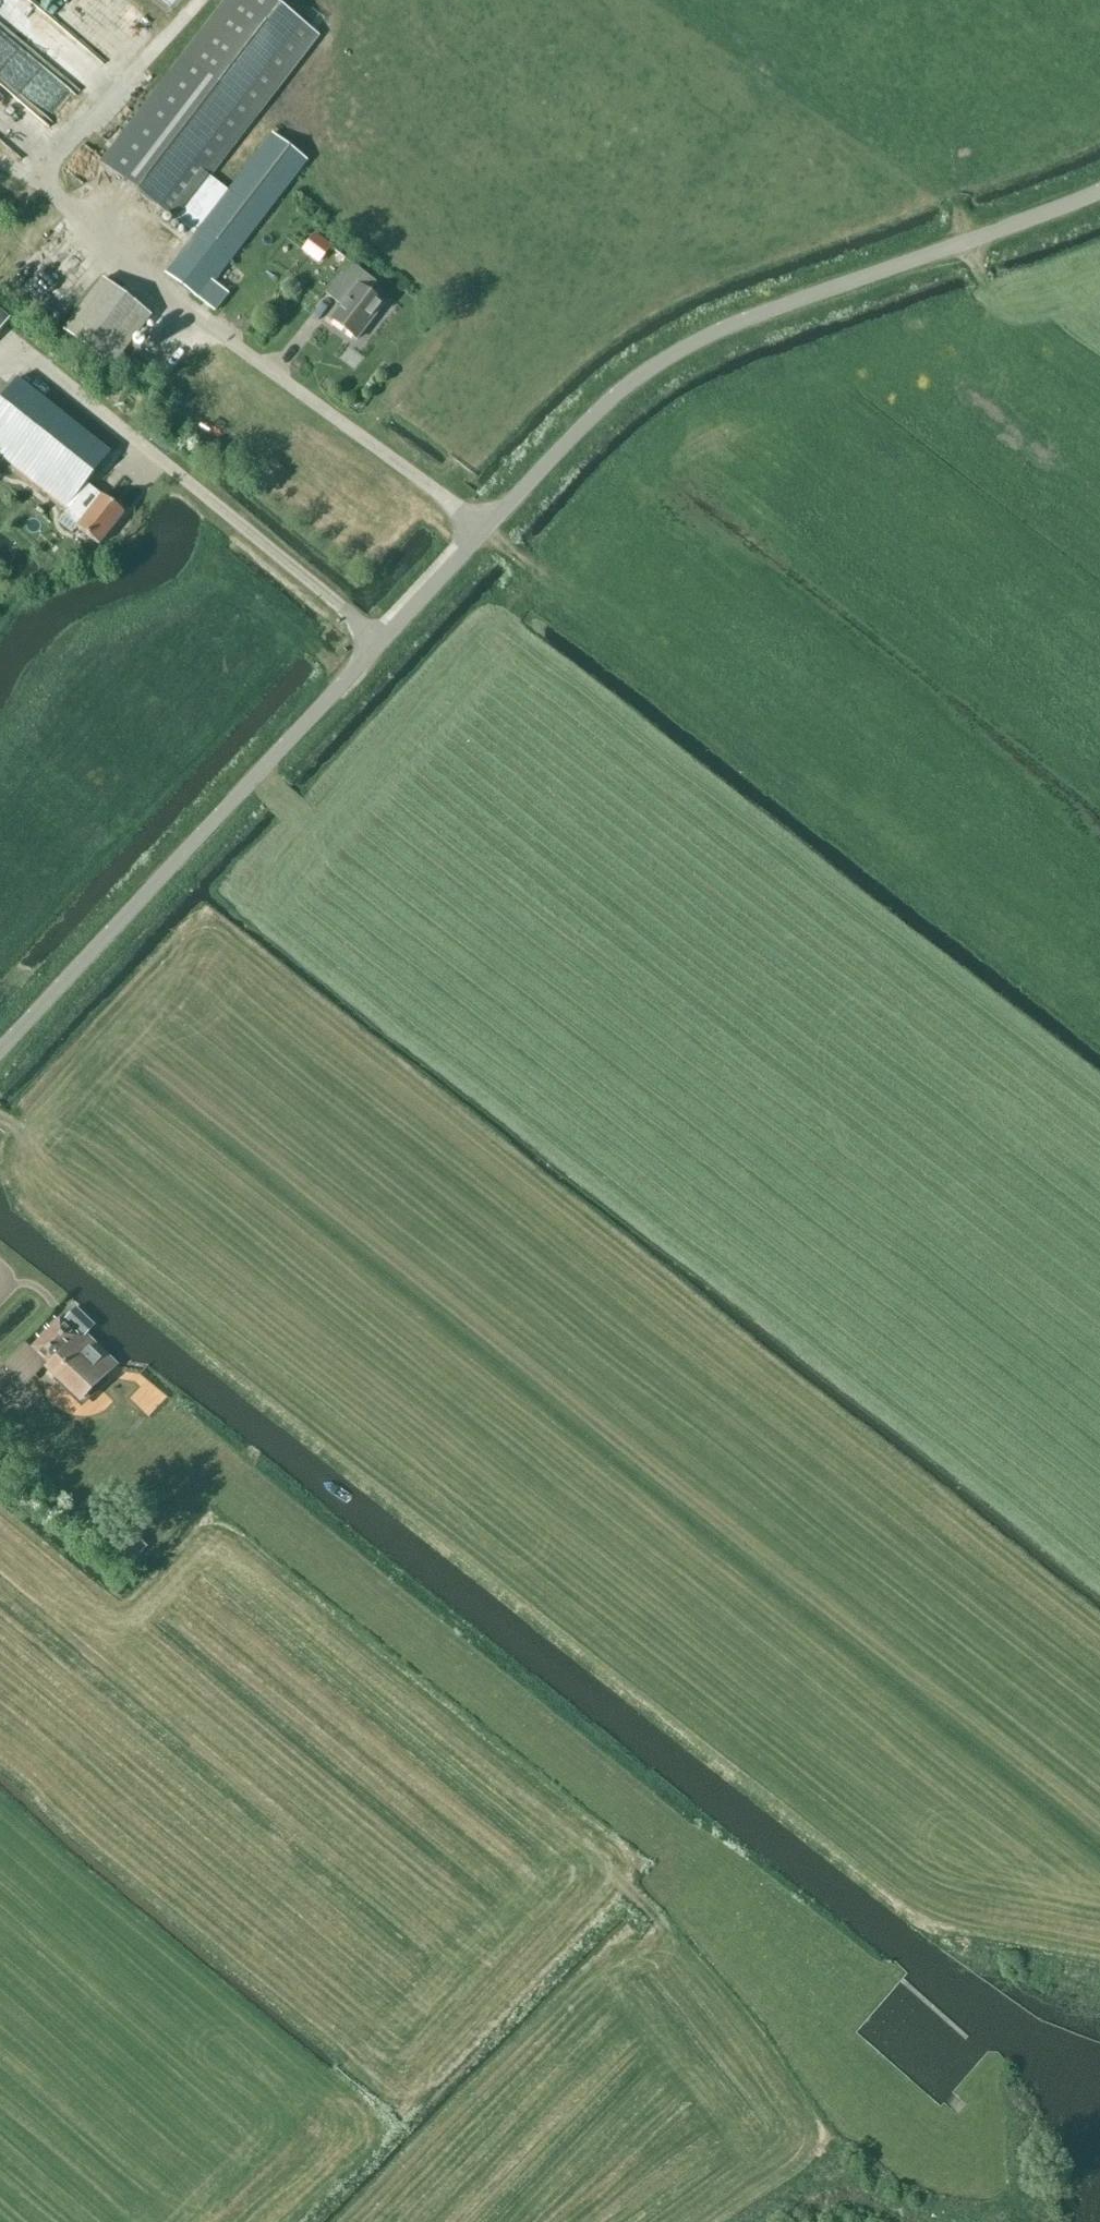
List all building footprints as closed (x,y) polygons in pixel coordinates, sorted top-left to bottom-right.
[(318,37),(271,0),(227,0),(102,163),(195,235),(165,274),(214,312),(228,294),(213,283),(307,161),(272,134),(228,191),(208,176),(318,37)] [(383,305),(367,293),(375,282),(351,263),(342,275),(340,273),(324,294),(341,306),(330,320),(356,340),(383,305)] [(151,316),(101,278),(61,330),(111,368),(151,316)] [(9,320),(0,313),(0,331),(9,320)] [(27,374),(12,394),(1,385),(0,387),(0,456),(66,509),(62,515),(77,527),(76,528),(98,545),(123,514),(101,496),(101,497),(92,490),(122,453),(106,440),(110,435),(102,428),(99,431),(27,374)] [(10,1109),(5,1120),(25,1129),(30,1119),(10,1109)] [(80,1341),(95,1326),(76,1308),(62,1323),(59,1320),(31,1348),(49,1365),(48,1366),(76,1394),(105,1365),(80,1341)] [(126,1566),(146,1546),(135,1535),(115,1555),(126,1566)]
